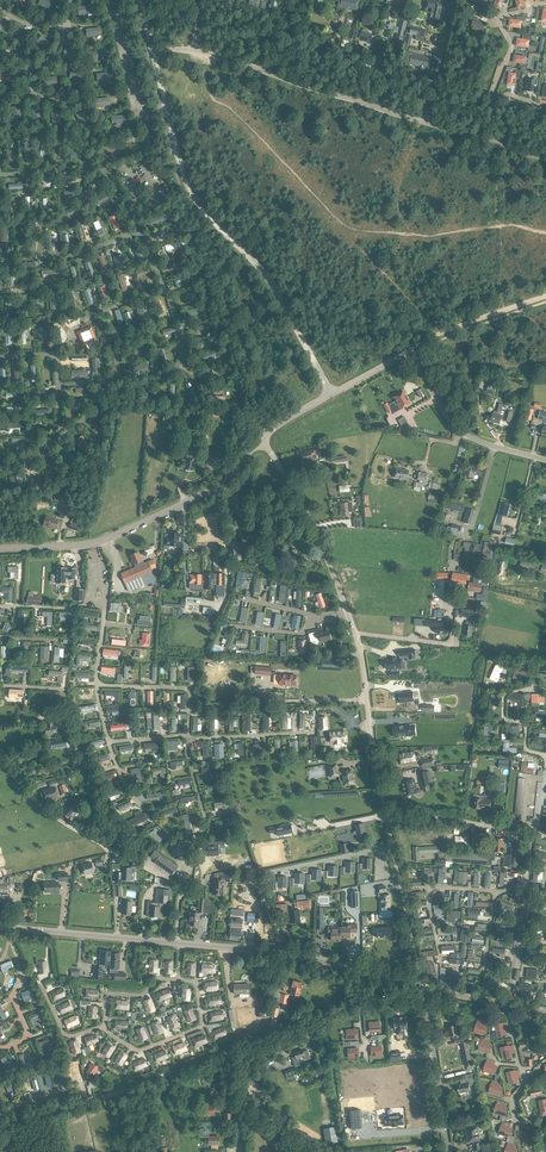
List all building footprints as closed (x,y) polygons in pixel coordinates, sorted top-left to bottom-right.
[(49,0),(40,0),(38,4),(48,8),(49,6),(51,1),(49,0)] [(269,8),(271,8),(270,11),(275,12),(278,0),(272,0),(271,5),(270,5),(269,8)] [(341,6),(357,10),(359,0),(342,0),(341,6)] [(419,10),(439,15),(440,11),(441,11),(442,7),(441,7),(441,6),(437,5),(438,2),(429,0),(427,0),(426,6),(425,6),(424,11),(419,10)] [(474,3),(483,12),(487,7),(482,2),(484,0),(477,0),(474,3)] [(504,2),(507,3),(508,0),(497,0),(494,5),(501,8),(504,2)] [(82,6),(78,7),(79,15),(92,12),(90,4),(82,6)] [(392,12),(405,14),(406,15),(407,9),(394,6),(392,12)] [(439,15),(419,10),(418,17),(429,19),(429,21),(433,22),(433,19),(438,20),(439,15)] [(484,23),(477,22),(478,18),(471,16),(470,20),(473,21),(471,27),(483,30),(484,23)] [(510,19),(509,26),(520,28),(521,21),(524,22),(525,18),(517,17),(517,20),(510,19)] [(7,28),(9,21),(4,19),(0,18),(0,26),(7,28)] [(400,20),(398,28),(394,27),(395,24),(395,22),(390,21),(388,28),(394,30),(393,32),(397,33),(394,42),(402,44),(407,22),(400,20)] [(408,26),(406,32),(409,33),(416,35),(416,39),(422,40),(423,36),(425,29),(410,26),(410,27),(408,26)] [(23,29),(19,27),(16,33),(25,39),(29,32),(23,29)] [(90,28),(86,29),(87,36),(100,35),(100,27),(90,28)] [(362,30),(358,39),(369,43),(372,35),(362,30)] [(46,39),(42,35),(36,42),(44,49),(50,43),(46,39)] [(530,40),(531,36),(523,35),(523,39),(517,38),(516,45),(528,47),(529,40),(530,40)] [(78,51),(66,47),(65,50),(63,54),(75,58),(78,51)] [(93,52),(89,52),(90,60),(104,58),(103,50),(93,52)] [(404,52),(402,62),(406,63),(405,66),(410,67),(410,64),(419,66),(419,64),(428,66),(430,59),(420,57),(421,56),(411,53),(409,53),(404,52)] [(514,55),(513,62),(520,63),(520,67),(527,68),(528,64),(525,64),(526,57),(514,55)] [(472,57),(469,65),(477,68),(480,59),(477,59),(477,58),(475,58),(472,57)] [(23,67),(32,74),(37,67),(28,60),(23,67)] [(76,72),(72,71),(70,78),(82,81),(84,74),(76,72)] [(520,72),(516,71),(516,74),(509,73),(507,85),(514,86),(515,79),(519,79),(520,72)] [(102,73),(97,74),(98,82),(111,80),(110,72),(102,73)] [(0,73),(0,74),(0,81),(12,82),(12,74),(0,73)] [(51,77),(44,77),(45,85),(57,84),(57,76),(51,77)] [(532,92),(533,85),(537,85),(538,78),(534,77),(534,80),(527,79),(525,91),(532,92)] [(101,98),(95,99),(95,106),(110,105),(109,98),(101,98)] [(15,106),(11,107),(13,118),(21,116),(19,105),(15,106)] [(35,107),(31,108),(34,119),(41,117),(38,106),(35,107)] [(55,112),(52,112),(53,124),(61,123),(59,111),(55,112)] [(88,121),(83,111),(81,112),(76,115),(81,125),(88,121)] [(118,116),(111,116),(112,124),(126,122),(125,115),(118,116)] [(109,199),(106,194),(95,200),(97,204),(102,202),(103,204),(106,203),(105,200),(109,199)] [(68,216),(79,213),(78,207),(66,210),(68,216)] [(163,216),(150,221),(151,225),(160,221),(161,224),(164,223),(163,221),(164,220),(163,216)] [(109,221),(115,235),(120,233),(114,219),(109,221)] [(173,226),(158,231),(160,236),(167,234),(167,235),(171,234),(170,233),(175,231),(173,226)] [(102,270),(103,269),(104,271),(109,269),(104,254),(98,256),(102,266),(100,267),(102,270)] [(114,257),(118,270),(126,267),(122,254),(114,257)] [(87,276),(89,275),(90,277),(96,275),(90,261),(85,263),(88,272),(86,273),(87,276)] [(123,275),(117,277),(123,291),(128,289),(125,281),(126,281),(125,278),(124,278),(123,275)] [(188,279),(186,275),(175,280),(177,284),(183,281),(184,283),(187,282),(186,280),(188,279)] [(198,298),(197,296),(200,295),(198,290),(184,295),(186,300),(194,297),(195,299),(198,298)] [(190,318),(202,314),(200,307),(187,310),(190,318)] [(132,316),(130,311),(125,313),(129,325),(134,323),(133,319),(135,318),(134,315),(132,316)] [(84,344),(96,339),(91,326),(79,331),(84,344)] [(202,369),(205,383),(209,382),(208,373),(213,372),(212,367),(202,369)] [(496,383),(483,380),(481,386),(485,387),(484,391),(490,393),(491,389),(494,390),(496,383)] [(404,392),(399,394),(405,406),(410,404),(404,392)] [(399,394),(394,397),(396,401),(389,405),(388,403),(384,405),(388,413),(391,412),(392,414),(405,406),(399,394)] [(494,410),(493,414),(491,421),(500,424),(501,420),(511,422),(514,412),(506,410),(507,406),(502,404),(499,403),(497,411),(494,410)] [(404,430),(410,427),(404,417),(398,420),(404,430)] [(24,438),(12,438),(12,442),(20,442),(21,450),(25,450),(24,438)] [(328,456),(326,445),(320,447),(322,457),(328,456)] [(314,449),(301,453),(303,461),(312,459),(316,458),(315,455),(315,454),(314,449)] [(186,470),(193,470),(194,465),(199,465),(199,459),(194,459),(194,456),(187,455),(187,459),(179,459),(179,462),(178,462),(178,463),(179,463),(179,467),(186,468),(186,470)] [(467,464),(465,471),(464,475),(473,478),(474,474),(481,476),(483,469),(467,464)] [(410,474),(409,474),(409,471),(398,469),(397,477),(408,479),(408,476),(410,476),(410,474)] [(416,472),(415,479),(419,480),(419,482),(421,482),(421,484),(427,485),(427,481),(428,474),(416,472)] [(14,476),(10,477),(11,483),(17,482),(19,488),(23,487),(21,475),(15,476),(14,476)] [(446,496),(454,499),(458,484),(450,481),(446,496)] [(350,491),(349,485),(339,486),(340,493),(350,491)] [(438,494),(430,492),(429,492),(428,500),(437,502),(438,494)] [(544,493),(536,492),(535,498),(538,499),(541,499),(540,503),(540,504),(545,505),(545,494),(544,493)] [(53,494),(46,495),(47,502),(54,501),(53,494)] [(450,502),(450,503),(449,508),(449,509),(465,513),(467,507),(450,502)] [(342,516),(349,516),(348,503),(340,503),(342,516)] [(501,503),(498,514),(507,517),(510,505),(501,503)] [(444,513),(442,520),(448,522),(450,515),(444,513)] [(473,515),(465,513),(463,522),(470,524),(473,515)] [(58,520),(46,516),(43,525),(55,529),(58,520)] [(79,524),(71,522),(69,529),(77,531),(79,524)] [(169,533),(169,534),(165,534),(163,549),(168,550),(169,546),(179,546),(180,534),(169,533)] [(256,544),(255,535),(243,535),(243,545),(244,545),(252,544),(253,547),(256,547),(256,544)] [(505,543),(504,547),(514,549),(516,539),(506,537),(505,543)] [(244,545),(243,545),(241,545),(241,542),(237,542),(228,542),(229,552),(229,553),(237,553),(237,552),(244,552),(244,545)] [(480,557),(490,558),(491,550),(487,550),(488,543),(482,542),(480,557)] [(481,545),(480,545),(467,543),(466,546),(465,546),(465,548),(466,548),(464,561),(467,561),(468,557),(479,558),(481,545)] [(283,554),(286,562),(299,557),(295,548),(283,554)] [(138,552),(130,555),(134,564),(136,567),(138,566),(143,564),(142,561),(138,552)] [(152,559),(148,561),(152,570),(156,568),(152,559)] [(143,564),(138,566),(136,567),(120,573),(125,585),(142,577),(153,573),(152,570),(148,561),(143,564)] [(14,572),(14,578),(14,579),(19,579),(19,566),(8,566),(8,572),(14,572)] [(75,568),(57,567),(56,583),(66,584),(66,579),(75,580),(75,568)] [(250,573),(244,572),(238,571),(236,585),(242,586),(243,577),(249,578),(250,573)] [(153,573),(142,577),(146,585),(156,580),(153,573)] [(202,573),(192,573),(192,590),(202,590),(202,573)] [(224,573),(214,574),(214,585),(224,585),(224,573)] [(204,585),(204,589),(213,589),(213,585),(213,574),(213,577),(205,577),(205,576),(204,576),(204,585)] [(146,585),(142,577),(125,585),(128,591),(132,591),(146,585)] [(470,582),(469,590),(481,591),(482,584),(479,584),(479,579),(474,578),(473,583),(470,582)] [(12,587),(1,587),(1,593),(7,593),(7,600),(12,600),(12,587)] [(325,591),(330,607),(336,605),(330,590),(325,591)] [(321,592),(315,594),(319,609),(325,607),(321,592)] [(40,605),(41,597),(28,596),(27,605),(40,605)] [(485,612),(486,602),(479,601),(478,611),(485,612)] [(111,603),(110,611),(114,611),(114,607),(118,607),(121,607),(122,604),(111,603)] [(186,603),(186,612),(199,612),(199,604),(186,603)] [(204,607),(203,613),(208,614),(214,615),(215,609),(204,607)] [(242,607),(239,622),(245,623),(248,608),(242,607)] [(475,618),(476,610),(462,609),(461,617),(475,618)] [(52,612),(43,611),(42,616),(48,616),(47,625),(52,625),(52,612)] [(258,611),(255,624),(261,625),(263,612),(258,611)] [(429,620),(438,620),(438,612),(429,612),(429,620)] [(60,613),(60,617),(66,617),(66,621),(70,622),(71,617),(72,617),(72,614),(60,613)] [(276,613),(274,627),(280,628),(282,614),(276,613)] [(294,615),(291,628),(299,630),(302,617),(294,615)] [(138,620),(138,625),(150,626),(151,617),(141,616),(140,621),(138,620)] [(466,626),(465,625),(464,635),(471,636),(472,632),(476,632),(477,622),(467,621),(467,624),(466,624),(466,626)] [(449,623),(444,622),(444,626),(436,626),(435,633),(440,633),(439,635),(448,636),(449,623)] [(11,625),(6,623),(3,630),(7,632),(8,632),(10,627),(11,625)] [(228,637),(225,646),(230,648),(235,634),(227,631),(225,636),(228,637)] [(317,639),(320,638),(321,641),(330,639),(328,631),(323,633),(323,631),(309,634),(312,646),(318,644),(317,639)] [(150,646),(151,633),(143,633),(142,640),(140,640),(140,645),(142,645),(142,646),(150,646)] [(243,641),(237,640),(236,645),(247,646),(249,634),(244,633),(243,641)] [(306,640),(298,641),(300,653),(308,652),(306,640)] [(59,657),(60,649),(60,647),(55,647),(54,662),(59,662),(62,663),(62,657),(59,657)] [(415,649),(399,651),(399,656),(400,656),(404,656),(409,656),(410,659),(415,659),(415,655),(416,655),(415,649)] [(91,661),(92,656),(78,655),(77,665),(82,666),(83,661),(91,661)] [(322,655),(322,664),(334,664),(334,656),(322,655)] [(391,660),(386,660),(387,669),(392,669),(392,672),(392,677),(400,676),(400,672),(399,672),(398,668),(402,668),(402,662),(404,662),(404,656),(400,656),(400,659),(396,659),(396,658),(391,659),(391,660)] [(500,667),(501,665),(496,663),(489,678),(494,680),(495,677),(499,678),(503,669),(500,667)] [(256,666),(255,674),(270,675),(271,667),(256,666)] [(517,667),(513,678),(517,679),(519,674),(527,677),(529,672),(517,667)] [(62,683),(63,672),(50,671),(49,676),(58,676),(57,682),(62,683)] [(280,674),(280,684),(295,685),(296,675),(280,674)] [(23,690),(10,689),(9,697),(22,698),(23,690)] [(60,692),(47,691),(47,696),(56,696),(55,702),(60,702),(60,692)] [(106,691),(105,696),(116,696),(115,701),(120,701),(120,692),(106,691)] [(399,693),(400,702),(413,700),(412,691),(399,693)] [(93,700),(92,693),(80,694),(81,701),(93,700)] [(544,694),(532,694),(532,695),(532,703),(533,703),(544,702),(544,694)] [(524,696),(511,696),(511,702),(519,702),(519,707),(524,707),(524,696)] [(536,717),(543,718),(543,720),(545,720),(545,712),(536,712),(536,717)] [(327,717),(319,717),(320,729),(328,729),(327,717)] [(46,735),(57,734),(56,729),(60,728),(59,724),(53,725),(52,720),(46,721),(47,726),(45,726),(46,735)] [(411,729),(411,725),(395,727),(396,737),(412,735),(411,731),(412,731),(412,729),(411,729)] [(493,727),(485,726),(484,735),(488,735),(487,739),(492,739),(493,727)] [(506,732),(506,736),(511,737),(511,733),(516,733),(516,734),(519,734),(519,726),(507,726),(507,727),(506,727),(506,732),(506,733),(506,732)] [(534,733),(539,734),(539,737),(545,737),(545,730),(534,729),(534,733)] [(346,731),(330,732),(331,742),(333,742),(333,743),(340,743),(340,741),(346,741),(346,731)] [(65,739),(51,741),(52,748),(66,746),(65,739)] [(536,739),(535,742),(533,741),(531,745),(543,749),(544,745),(539,743),(540,741),(536,739)] [(181,741),(168,741),(168,750),(177,750),(177,745),(181,745),(181,741)] [(104,742),(90,746),(92,752),(105,747),(104,742)] [(204,757),(209,757),(209,742),(200,742),(200,747),(204,747),(204,757)] [(160,743),(144,744),(145,749),(154,749),(155,752),(158,752),(160,752),(160,751),(160,750),(160,747),(160,743)] [(509,743),(504,743),(503,752),(517,752),(517,748),(509,748),(509,743)] [(220,746),(220,747),(215,748),(216,758),(224,757),(223,746),(220,746)] [(414,750),(400,753),(402,765),(416,762),(414,750)] [(97,760),(99,766),(110,764),(109,758),(97,760)] [(422,760),(423,767),(435,765),(434,758),(422,760)] [(499,763),(499,768),(508,769),(509,764),(509,763),(509,760),(499,760),(499,763)] [(183,765),(183,761),(171,762),(171,769),(176,769),(175,766),(183,765)] [(522,762),(522,768),(521,771),(533,773),(534,770),(534,768),(528,767),(528,766),(527,766),(527,764),(527,763),(522,762)] [(354,783),(351,769),(341,771),(341,772),(338,772),(336,764),(327,765),(330,777),(338,775),(341,774),(344,785),(354,783)] [(164,767),(152,769),(153,774),(160,773),(161,778),(166,777),(164,767)] [(140,768),(131,770),(132,774),(137,773),(138,781),(142,780),(140,768)] [(311,781),(324,781),(324,770),(310,770),(311,781)] [(429,785),(426,771),(419,773),(422,787),(429,785)] [(519,778),(515,814),(521,814),(525,778),(519,778)] [(401,782),(404,796),(416,793),(415,789),(417,788),(415,779),(401,782)] [(494,782),(493,793),(500,794),(500,793),(505,794),(506,782),(500,782),(496,782),(494,782)] [(55,787),(43,790),(46,801),(58,797),(55,787)] [(122,793),(111,797),(113,801),(124,797),(122,793)] [(474,798),(473,808),(482,809),(482,799),(477,799),(478,795),(474,795),(474,798)] [(482,799),(482,809),(491,810),(491,800),(485,799),(482,799)] [(67,808),(62,812),(69,820),(80,810),(76,807),(80,804),(78,801),(74,804),(68,809),(67,808)] [(227,802),(215,803),(215,808),(223,808),(223,814),(228,813),(227,802)] [(164,815),(175,812),(178,811),(176,805),(159,810),(161,818),(164,817),(164,815)] [(120,809),(122,817),(127,816),(126,812),(132,811),(130,806),(120,809)] [(146,820),(131,823),(132,830),(148,826),(146,820)] [(355,825),(356,831),(354,831),(355,834),(357,834),(358,838),(362,837),(362,839),(364,840),(366,839),(366,838),(366,836),(363,823),(355,825)] [(283,827),(277,828),(278,833),(279,835),(292,832),(291,826),(283,827)] [(155,828),(152,832),(151,831),(149,835),(160,842),(162,839),(156,835),(156,834),(157,833),(158,830),(155,828)] [(537,843),(545,844),(545,841),(542,840),(541,840),(542,835),(538,834),(538,839),(537,839),(537,843)] [(494,838),(493,852),(495,852),(495,856),(502,856),(502,852),(503,852),(504,839),(494,838)] [(348,843),(341,845),(343,853),(349,852),(348,843)] [(519,867),(520,845),(512,844),(511,856),(507,855),(507,860),(504,860),(504,866),(519,867)] [(418,847),(413,847),(414,862),(419,861),(419,854),(438,853),(438,854),(439,854),(439,861),(445,861),(445,862),(452,862),(488,865),(488,864),(492,865),(492,861),(495,861),(495,857),(488,857),(488,854),(487,856),(447,853),(447,851),(447,848),(438,847),(438,846),(418,847)] [(217,847),(207,848),(208,856),(218,855),(217,848),(217,847)] [(155,862),(172,875),(178,866),(160,854),(155,862)] [(358,864),(357,872),(361,872),(361,869),(362,869),(372,869),(372,858),(367,858),(366,861),(362,861),(362,864),(361,864),(358,864)] [(93,862),(83,865),(84,870),(83,870),(84,874),(93,871),(92,867),(94,866),(93,862)] [(341,867),(341,876),(344,876),(344,872),(345,872),(355,873),(355,862),(350,862),(350,864),(345,864),(345,867),(344,867),(341,867)] [(324,871),(324,879),(327,880),(327,876),(328,876),(338,876),(338,866),(333,866),(333,868),(328,868),(328,871),(327,871),(324,871)] [(119,872),(115,872),(115,882),(119,882),(119,880),(131,880),(131,877),(134,877),(135,877),(135,873),(134,873),(131,873),(131,868),(122,868),(122,872),(119,872)] [(433,873),(433,868),(425,868),(424,880),(429,880),(429,873),(433,873)] [(535,868),(533,881),(542,883),(542,881),(544,869),(535,868)] [(307,875),(307,883),(310,883),(310,880),(311,880),(321,880),(321,869),(316,869),(316,872),(311,871),(311,875),(310,875),(307,875)] [(220,880),(214,879),(213,894),(222,895),(224,881),(231,882),(232,871),(221,873),(220,880)] [(463,882),(465,872),(456,871),(455,881),(463,882)] [(68,872),(58,873),(58,880),(68,880),(68,872)] [(508,873),(505,873),(501,872),(500,885),(504,886),(505,878),(507,878),(508,873)] [(290,878),(290,887),(293,887),(293,883),(294,883),(304,884),(305,873),(299,873),(299,875),(295,875),(294,879),(293,878),(290,878)] [(273,882),(273,890),(276,890),(276,888),(277,888),(287,888),(288,877),(282,877),(282,879),(278,879),(277,882),(276,882),(273,882)] [(59,882),(44,883),(45,892),(54,891),(54,892),(59,892),(59,882)] [(383,895),(383,894),(383,892),(386,891),(385,885),(378,886),(379,892),(378,892),(378,896),(381,896),(381,907),(390,907),(390,895),(383,895)] [(2,894),(1,903),(9,904),(10,895),(5,894),(5,889),(2,889),(2,894)] [(157,889),(156,902),(156,903),(162,903),(170,904),(172,890),(157,889)] [(351,907),(351,908),(357,908),(360,908),(359,891),(357,891),(355,891),(351,891),(351,907)] [(458,907),(459,894),(455,894),(455,903),(449,902),(449,907),(458,907)] [(518,898),(515,897),(515,898),(512,896),(510,901),(518,905),(520,901),(518,899),(518,898)] [(302,910),(310,909),(310,900),(297,902),(298,908),(302,908),(302,910)] [(132,902),(123,901),(122,914),(131,915),(131,912),(136,912),(137,907),(132,906),(132,902)] [(156,902),(148,901),(147,916),(152,916),(152,918),(153,919),(155,919),(156,918),(157,917),(161,917),(162,903),(156,903),(156,902)] [(501,902),(499,906),(497,911),(502,913),(504,908),(512,912),(514,907),(501,902)] [(286,911),(286,910),(285,903),(276,904),(277,915),(277,916),(285,915),(285,918),(289,917),(289,923),(290,923),(291,924),(295,923),(295,922),(300,922),(299,910),(289,910),(286,911)] [(448,911),(447,918),(448,918),(448,920),(449,922),(455,923),(456,918),(460,919),(461,912),(448,911)] [(200,918),(199,918),(199,913),(190,912),(189,925),(198,926),(199,921),(200,921),(200,918)] [(231,931),(230,931),(229,940),(240,941),(240,938),(241,932),(239,932),(238,932),(238,927),(240,927),(241,927),(242,919),(231,918),(231,926),(232,926),(233,926),(233,931),(231,931)] [(340,927),(340,940),(340,937),(350,937),(350,932),(357,932),(357,924),(346,924),(346,927),(340,927)] [(497,925),(496,930),(504,931),(503,934),(508,935),(510,927),(497,925)] [(340,940),(340,927),(328,927),(328,935),(331,935),(331,940),(340,940)] [(391,927),(376,928),(377,938),(392,936),(391,927)] [(457,938),(457,929),(445,929),(445,934),(454,933),(454,938),(457,938)] [(529,929),(529,934),(528,938),(541,940),(542,935),(533,934),(534,929),(529,929)] [(470,933),(462,933),(461,941),(469,942),(470,933)] [(504,958),(505,950),(494,948),(493,953),(500,954),(500,957),(504,958)] [(526,949),(525,958),(537,960),(537,956),(529,955),(530,949),(526,949)] [(100,964),(99,968),(94,967),(94,979),(102,979),(103,964),(106,965),(105,966),(110,966),(111,953),(112,951),(101,950),(100,964)] [(474,951),(470,951),(468,960),(480,962),(481,958),(473,956),(474,951)] [(110,966),(110,972),(115,973),(118,973),(118,969),(119,969),(120,954),(112,953),(111,953),(110,966)] [(7,969),(14,966),(11,960),(0,965),(1,969),(6,967),(7,969)] [(150,960),(149,972),(157,973),(158,961),(150,960)] [(501,969),(502,961),(494,960),(493,964),(493,968),(495,968),(494,972),(498,973),(499,969),(501,969)] [(40,974),(48,973),(46,961),(38,962),(40,974)] [(165,961),(164,973),(172,974),(173,962),(165,961)] [(430,961),(425,962),(430,977),(434,976),(438,975),(434,962),(432,963),(433,966),(431,966),(430,963),(430,961)] [(195,964),(187,963),(187,975),(194,975),(195,964)] [(214,973),(214,965),(202,964),(202,972),(214,973)] [(537,979),(538,970),(528,969),(527,978),(537,979)] [(453,972),(447,978),(456,985),(461,979),(453,972)] [(115,979),(115,980),(126,981),(126,980),(126,973),(118,973),(115,973),(115,979)] [(499,985),(501,978),(489,976),(488,983),(499,985)] [(218,989),(217,981),(205,983),(207,991),(218,989)] [(302,983),(293,981),(290,994),(299,996),(300,988),(301,988),(302,983)] [(475,989),(476,985),(469,983),(469,982),(465,981),(464,987),(475,989)] [(234,994),(249,994),(249,984),(234,984),(234,994)] [(66,995),(63,988),(52,993),(55,1000),(66,995)] [(191,989),(183,988),(182,1000),(190,1001),(191,989)] [(31,989),(21,994),(24,1001),(34,997),(31,989)] [(169,989),(158,993),(160,1001),(171,996),(169,989)] [(86,998),(98,999),(98,991),(86,990),(86,998)] [(278,993),(274,992),(272,1001),(273,1001),(272,1008),(271,1016),(277,1017),(279,1009),(279,1006),(283,1006),(284,1004),(287,1004),(289,995),(278,993)] [(56,1005),(67,1000),(65,996),(54,1001),(56,1005)] [(208,998),(209,1006),(221,1004),(220,996),(208,998)] [(155,1010),(151,999),(144,1002),(148,1013),(155,1010)] [(129,1002),(117,1001),(117,1009),(128,1009),(129,1002)] [(61,1014),(72,1009),(69,1002),(58,1007),(61,1014)] [(89,1006),(88,1018),(96,1019),(97,1007),(89,1006)] [(196,1019),(191,1008),(184,1011),(188,1022),(196,1019)] [(229,1009),(232,1027),(239,1026),(236,1008),(229,1009)] [(222,1011),(210,1013),(212,1021),(224,1019),(222,1011)] [(29,1017),(31,1022),(32,1022),(39,1019),(40,1023),(45,1022),(40,1012),(29,1017)] [(171,1029),(179,1026),(174,1015),(167,1018),(171,1029)] [(65,1021),(68,1028),(79,1023),(76,1016),(65,1021)] [(398,1018),(394,1019),(393,1019),(394,1030),(395,1029),(396,1029),(397,1034),(404,1034),(404,1028),(407,1028),(406,1017),(405,1017),(402,1018),(401,1017),(398,1018)] [(379,1024),(378,1020),(369,1021),(370,1028),(371,1028),(371,1031),(381,1030),(381,1024),(379,1024)] [(127,1022),(116,1021),(115,1029),(127,1030),(127,1022)] [(156,1035),(163,1032),(159,1021),(152,1024),(156,1035)] [(483,1026),(484,1022),(478,1021),(477,1024),(474,1032),(486,1035),(488,1027),(483,1026)] [(505,1030),(508,1029),(507,1023),(503,1024),(503,1023),(495,1025),(498,1036),(506,1034),(505,1030)] [(457,1025),(448,1027),(450,1037),(453,1036),(454,1039),(456,1044),(460,1043),(461,1043),(464,1042),(463,1036),(462,1036),(461,1034),(459,1034),(457,1025)] [(143,1027),(136,1030),(140,1041),(148,1038),(143,1027)] [(227,1035),(224,1027),(213,1032),(215,1039),(227,1035)] [(349,1032),(347,1032),(347,1040),(355,1039),(355,1037),(357,1037),(356,1029),(348,1030),(349,1032)] [(86,1046),(86,1047),(84,1047),(85,1049),(86,1052),(90,1051),(92,1050),(90,1045),(98,1042),(96,1035),(85,1038),(87,1046),(86,1046)] [(196,1047),(207,1042),(204,1035),(193,1039),(196,1047)] [(524,1042),(519,1042),(520,1049),(524,1048),(525,1050),(533,1049),(532,1038),(524,1039),(524,1041),(524,1042)] [(49,1039),(38,1043),(41,1053),(46,1052),(44,1046),(51,1044),(49,1039)] [(488,1044),(488,1040),(483,1039),(482,1042),(481,1042),(479,1050),(490,1053),(492,1045),(488,1044)] [(81,1052),(77,1040),(70,1043),(73,1054),(81,1052)] [(464,1042),(461,1043),(463,1050),(466,1066),(467,1066),(473,1065),(469,1048),(467,1041),(464,1042)] [(109,1043),(102,1053),(109,1057),(115,1047),(109,1043)] [(184,1043),(173,1047),(176,1054),(187,1050),(184,1043)] [(380,1048),(380,1045),(371,1046),(372,1053),(374,1053),(374,1056),(383,1055),(383,1048),(380,1048)] [(511,1052),(514,1052),(513,1046),(509,1047),(509,1046),(501,1048),(504,1059),(512,1057),(511,1052)] [(350,1052),(348,1052),(348,1059),(357,1059),(357,1056),(358,1056),(358,1048),(350,1049),(350,1052)] [(168,1058),(165,1050),(154,1055),(157,1062),(168,1058)] [(294,1053),(295,1057),(292,1058),(294,1065),(299,1063),(298,1058),(304,1056),(306,1060),(311,1058),(308,1050),(304,1051),(303,1050),(294,1053)] [(121,1051),(115,1061),(113,1061),(112,1062),(115,1064),(116,1062),(121,1066),(128,1056),(121,1051)] [(186,1051),(175,1056),(176,1060),(188,1055),(186,1051)] [(390,1052),(390,1060),(391,1061),(401,1060),(400,1052),(390,1053),(390,1052)] [(23,1054),(19,1055),(23,1068),(33,1064),(32,1060),(26,1062),(23,1054)] [(8,1065),(6,1059),(1,1060),(5,1071),(15,1067),(13,1063),(8,1065)] [(147,1066),(144,1059),(133,1063),(136,1070),(147,1066)] [(493,1065),(494,1061),(488,1060),(487,1063),(486,1063),(484,1071),(495,1074),(497,1066),(493,1065)] [(75,1061),(70,1062),(65,1064),(68,1077),(73,1075),(71,1067),(76,1065),(75,1061)] [(87,1071),(94,1076),(96,1074),(97,1074),(100,1071),(98,1070),(99,1070),(101,1072),(105,1067),(99,1063),(97,1065),(92,1062),(89,1066),(90,1066),(87,1071)] [(62,1066),(57,1068),(58,1068),(58,1072),(61,1082),(65,1081),(62,1066)] [(48,1070),(43,1071),(45,1076),(47,1086),(52,1085),(48,1070)] [(517,1077),(520,1076),(519,1070),(515,1071),(507,1073),(510,1084),(518,1082),(517,1077)] [(413,1086),(412,1078),(409,1078),(409,1074),(404,1074),(405,1086),(413,1086)] [(461,1084),(457,1085),(459,1093),(467,1091),(469,1093),(470,1091),(469,1085),(475,1084),(473,1077),(472,1074),(470,1074),(466,1075),(466,1079),(467,1083),(461,1084)] [(246,1078),(247,1085),(258,1083),(257,1076),(246,1078)] [(33,1081),(32,1077),(23,1080),(27,1092),(31,1090),(28,1083),(33,1081)] [(18,1079),(12,1080),(13,1084),(16,1093),(22,1091),(18,1079)] [(498,1086),(499,1083),(493,1081),(492,1084),(491,1084),(489,1092),(500,1095),(502,1087),(498,1086)] [(0,1087),(0,1092),(2,1097),(3,1101),(9,1099),(4,1085),(0,1087)] [(529,1090),(526,1091),(527,1095),(528,1094),(530,1094),(531,1096),(542,1093),(541,1090),(542,1090),(541,1087),(529,1089),(529,1090)] [(207,1105),(202,1105),(202,1116),(215,1116),(214,1104),(210,1105),(210,1103),(210,1097),(205,1097),(205,1103),(207,1103),(207,1105)] [(263,1097),(260,1097),(254,1098),(254,1101),(255,1105),(256,1105),(262,1104),(264,1104),(263,1097)] [(503,1107),(504,1103),(498,1102),(497,1105),(496,1105),(494,1113),(505,1116),(507,1108),(503,1107)] [(373,1108),(373,1117),(387,1116),(386,1107),(373,1108)] [(361,1128),(360,1110),(348,1111),(349,1129),(361,1128)] [(397,1126),(397,1125),(403,1124),(403,1115),(385,1116),(385,1126),(391,1125),(392,1126),(397,1126)] [(508,1128),(509,1124),(503,1123),(502,1126),(501,1126),(499,1134),(510,1137),(512,1129),(508,1128)] [(326,1144),(338,1142),(335,1126),(323,1128),(326,1144)] [(478,1126),(466,1128),(467,1137),(470,1137),(471,1142),(473,1141),(475,1151),(482,1150),(480,1140),(478,1126)] [(263,1137),(261,1140),(268,1144),(270,1141),(271,1142),(274,1138),(272,1137),(274,1133),(268,1129),(266,1133),(264,1132),(262,1136),(263,1137)] [(532,1144),(531,1135),(530,1133),(526,1134),(525,1131),(518,1132),(519,1135),(523,1135),(524,1146),(532,1144)] [(219,1136),(208,1137),(209,1145),(219,1145),(219,1136)] [(514,1145),(508,1143),(507,1147),(505,1151),(517,1151),(518,1150),(513,1148),(514,1145)]
